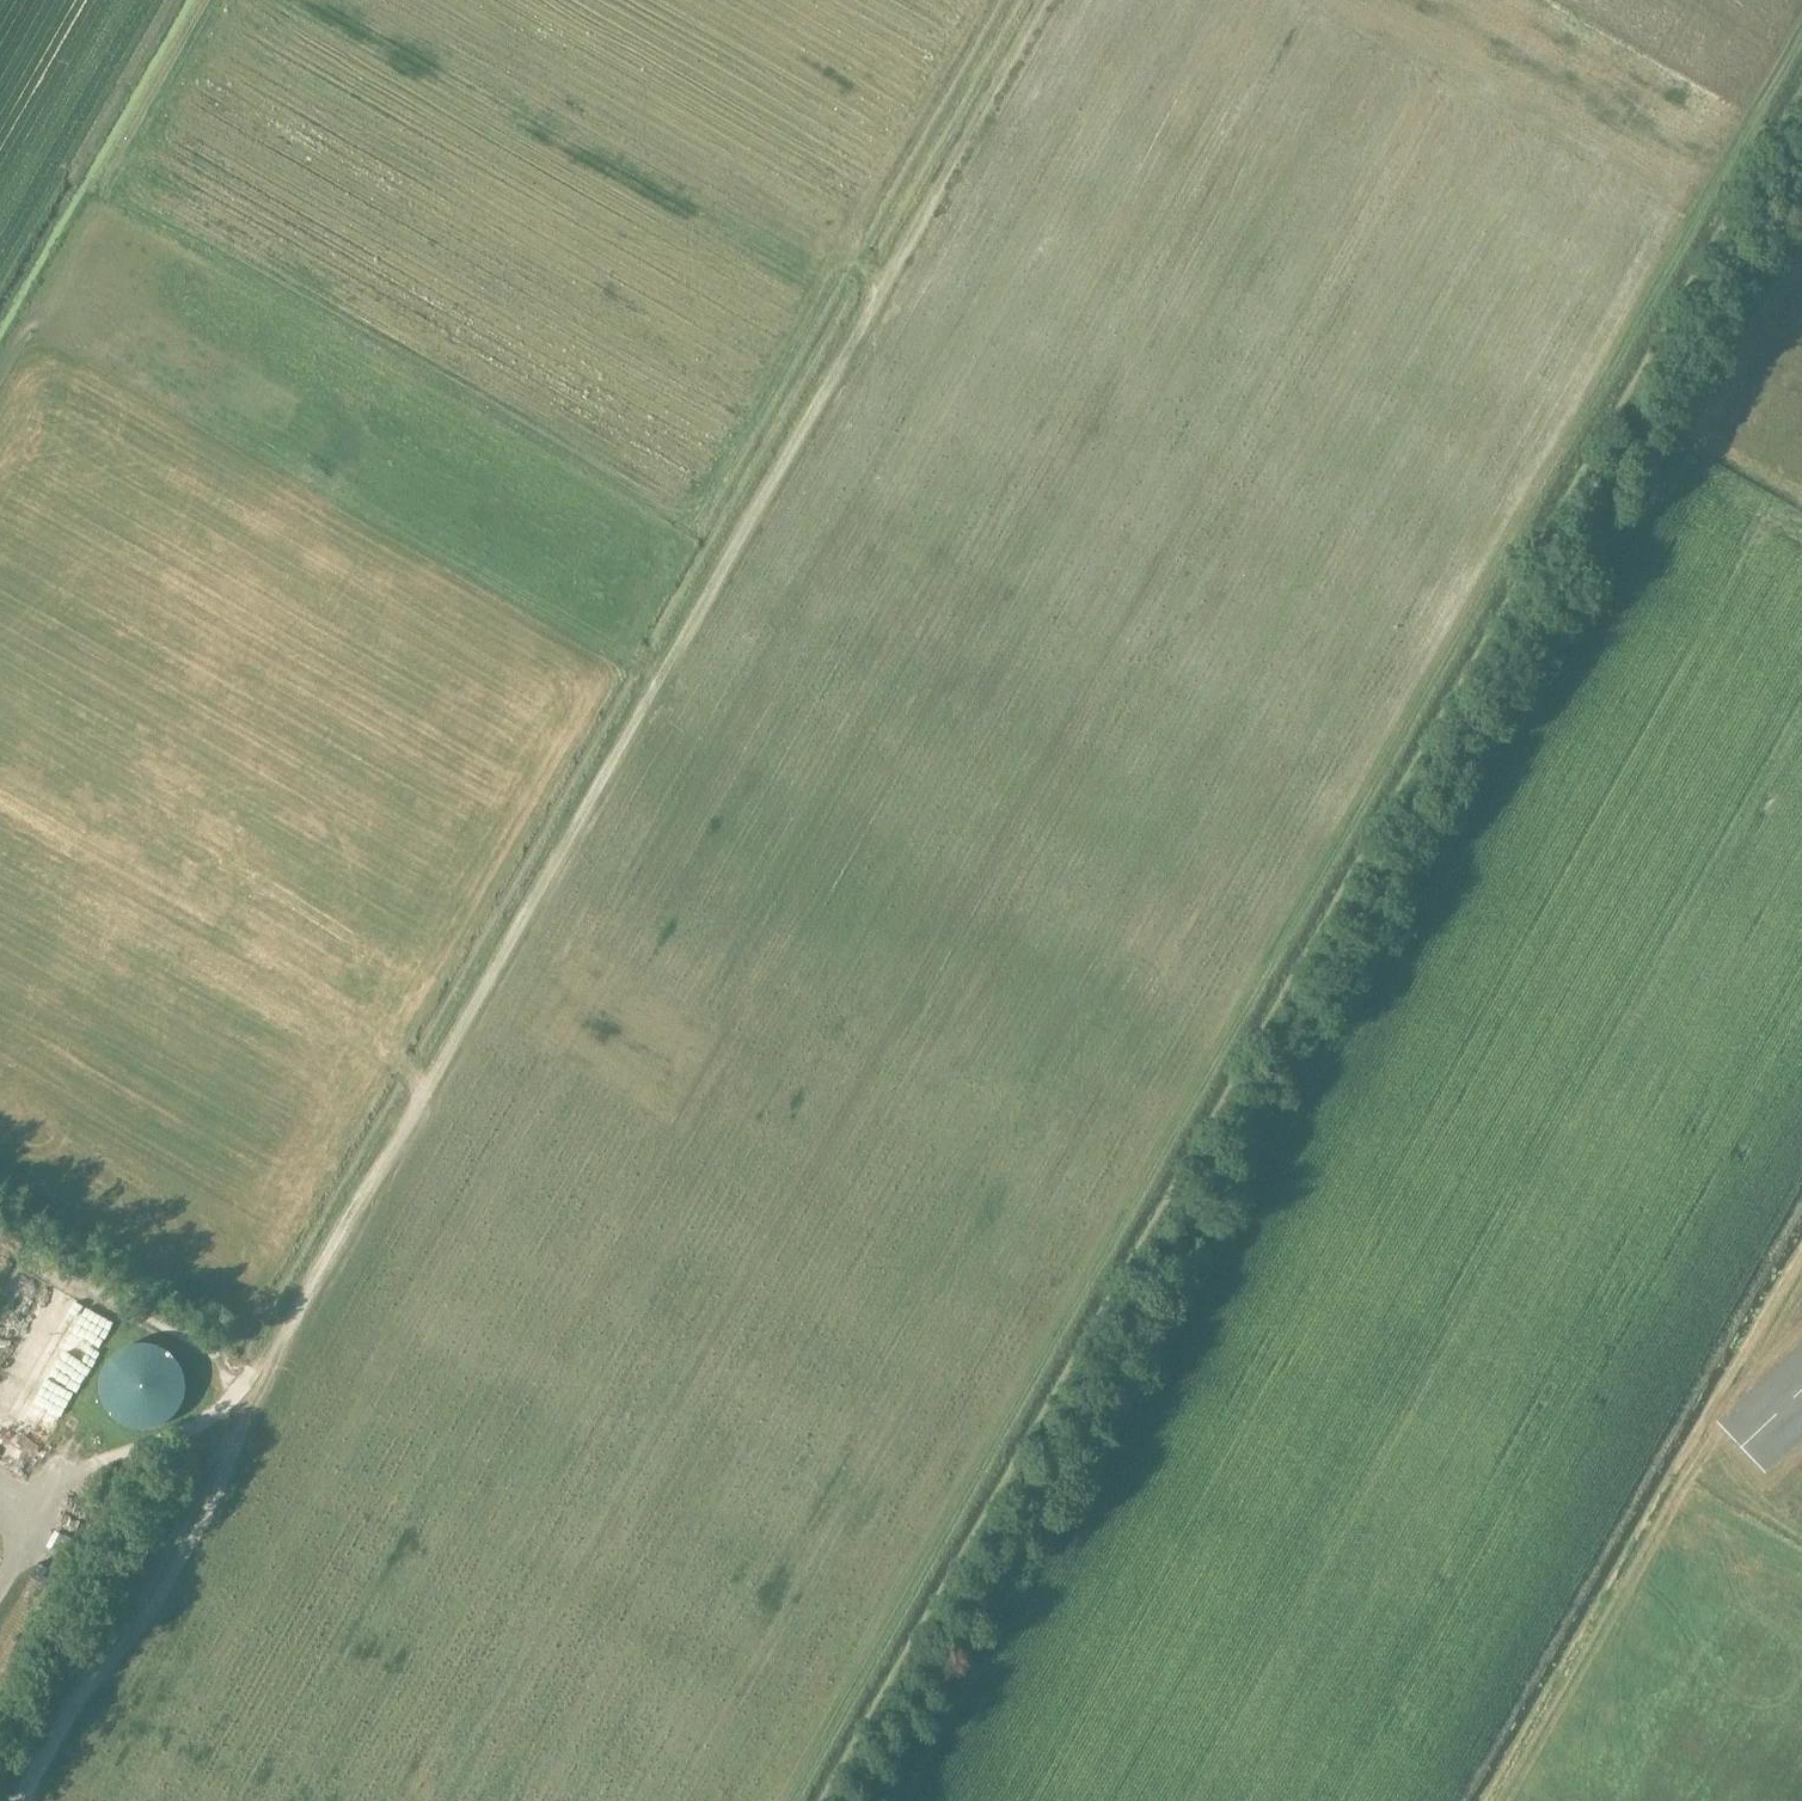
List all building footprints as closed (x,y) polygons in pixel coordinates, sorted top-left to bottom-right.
[(112,1317),(11,1261),(0,1282),(0,1459),(26,1473),(112,1317)] [(186,1390),(186,1388),(186,1385),(186,1383),(185,1378),(184,1374),(183,1370),(181,1366),(178,1363),(176,1360),(174,1358),(171,1355),(168,1353),(164,1350),(161,1348),(157,1347),(153,1346),(148,1345),(144,1345),(141,1345),(138,1345),(134,1346),(130,1347),(127,1348),(123,1350),(119,1352),(116,1354),(113,1357),(111,1360),(108,1363),(106,1366),(104,1370),(102,1375),(101,1379),(100,1382),(100,1383),(100,1387),(100,1389),(100,1392),(101,1396),(102,1401),(103,1404),(105,1409),(107,1411),(110,1415),(113,1419),(116,1422),(120,1424),(123,1426),(127,1428),(130,1429),(134,1430),(139,1431),(143,1431),(148,1431),(151,1431),(155,1429),(159,1428),(164,1426),(168,1424),(171,1421),(174,1419),(177,1415),(179,1412),(182,1408),(183,1404),(184,1401),(185,1398),(186,1393),(186,1390)]
